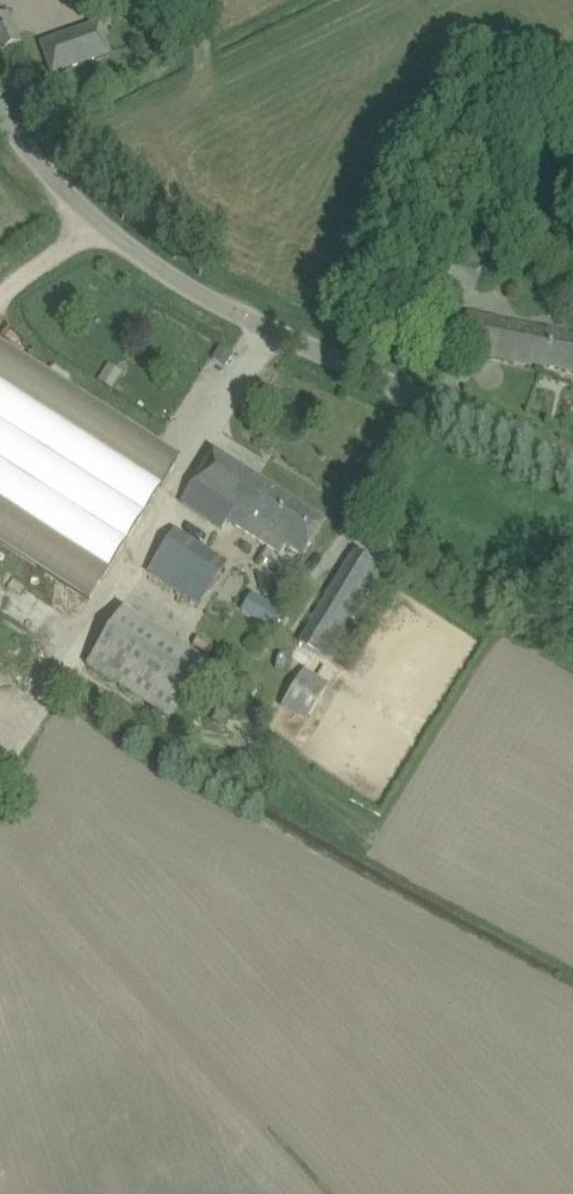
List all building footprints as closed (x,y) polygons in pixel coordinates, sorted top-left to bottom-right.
[(1,52),(21,43),(9,14),(0,18),(0,49),(1,52)] [(110,54),(99,23),(71,32),(82,64),(110,54)] [(544,369),(544,367),(572,373),(572,336),(468,312),(459,351),(471,353),(472,348),(485,351),(484,356),(544,369)] [(87,602),(173,466),(0,356),(0,547),(87,602)] [(98,381),(112,390),(122,374),(108,365),(98,381)] [(180,502),(222,529),(235,508),(243,513),(235,526),(280,554),(285,546),(303,556),(325,522),(213,451),(180,502)] [(146,570),(198,604),(210,589),(228,560),(175,527),(146,570)] [(354,551),(341,571),(298,643),(326,660),(382,568),(354,551)] [(265,603),(254,621),(269,630),(280,612),(265,603)] [(85,664),(167,718),(206,661),(123,607),(85,664)] [(299,676),(284,701),(306,714),(321,689),(299,676)]
